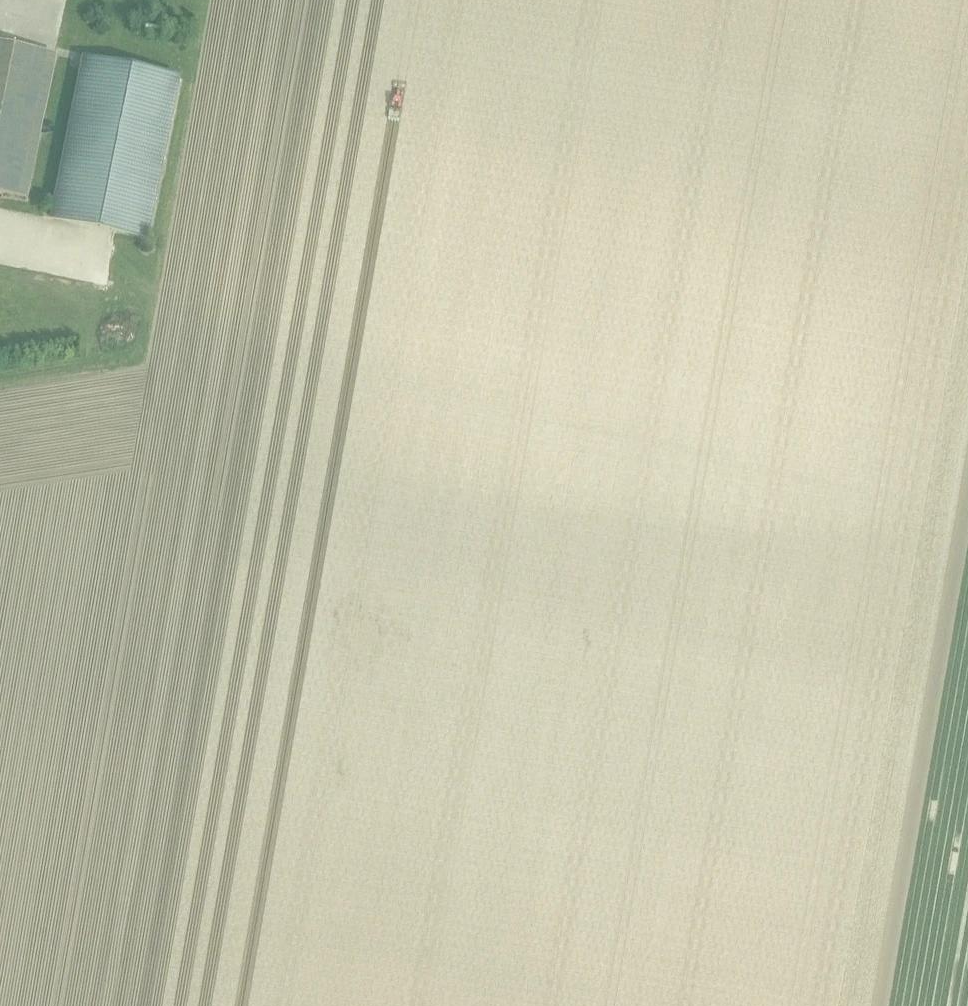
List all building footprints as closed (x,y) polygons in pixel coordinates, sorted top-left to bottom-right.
[(56,55),(0,44),(0,194),(27,199),(56,55)] [(180,81),(82,61),(50,218),(148,238),(180,81)]
